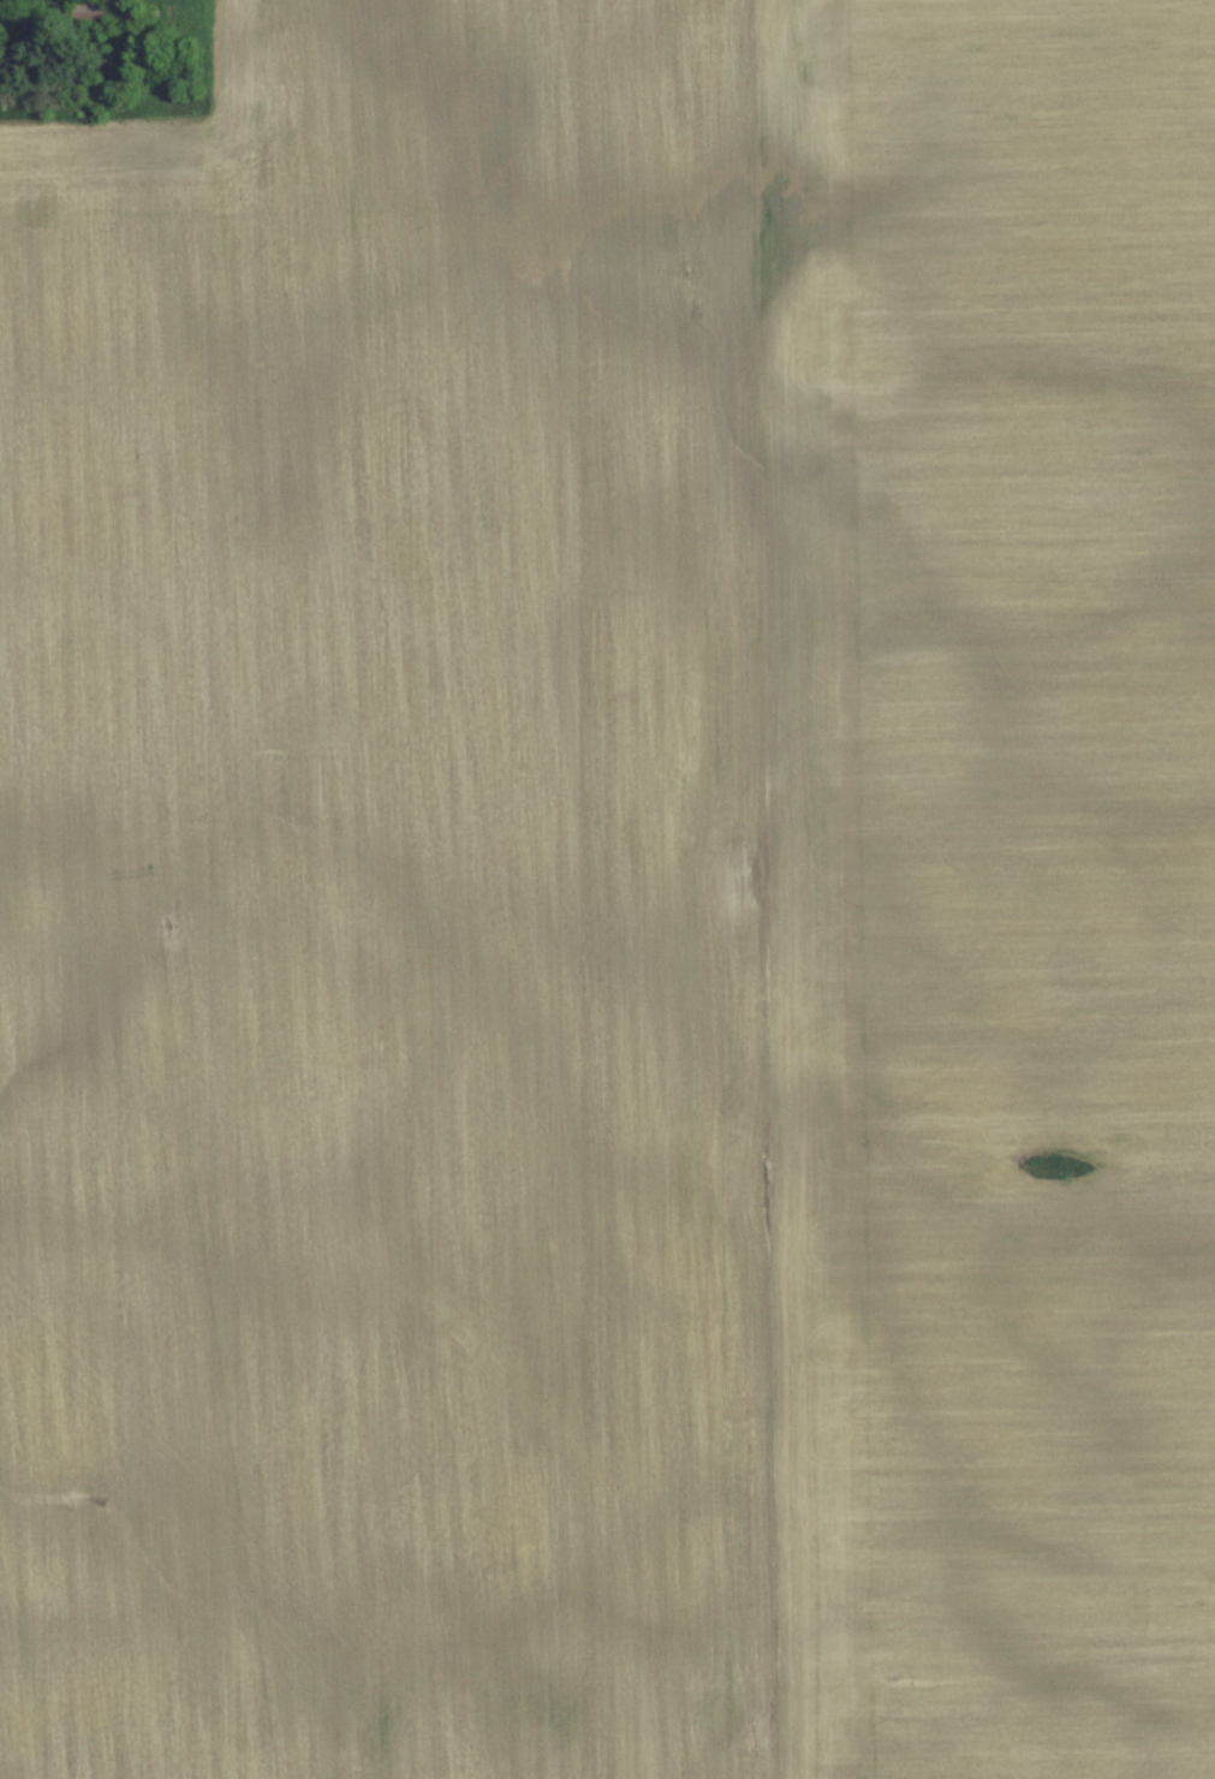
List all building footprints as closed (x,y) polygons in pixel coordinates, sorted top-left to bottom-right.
[(113,0),(77,0),(77,25),(113,25),(113,0)]
